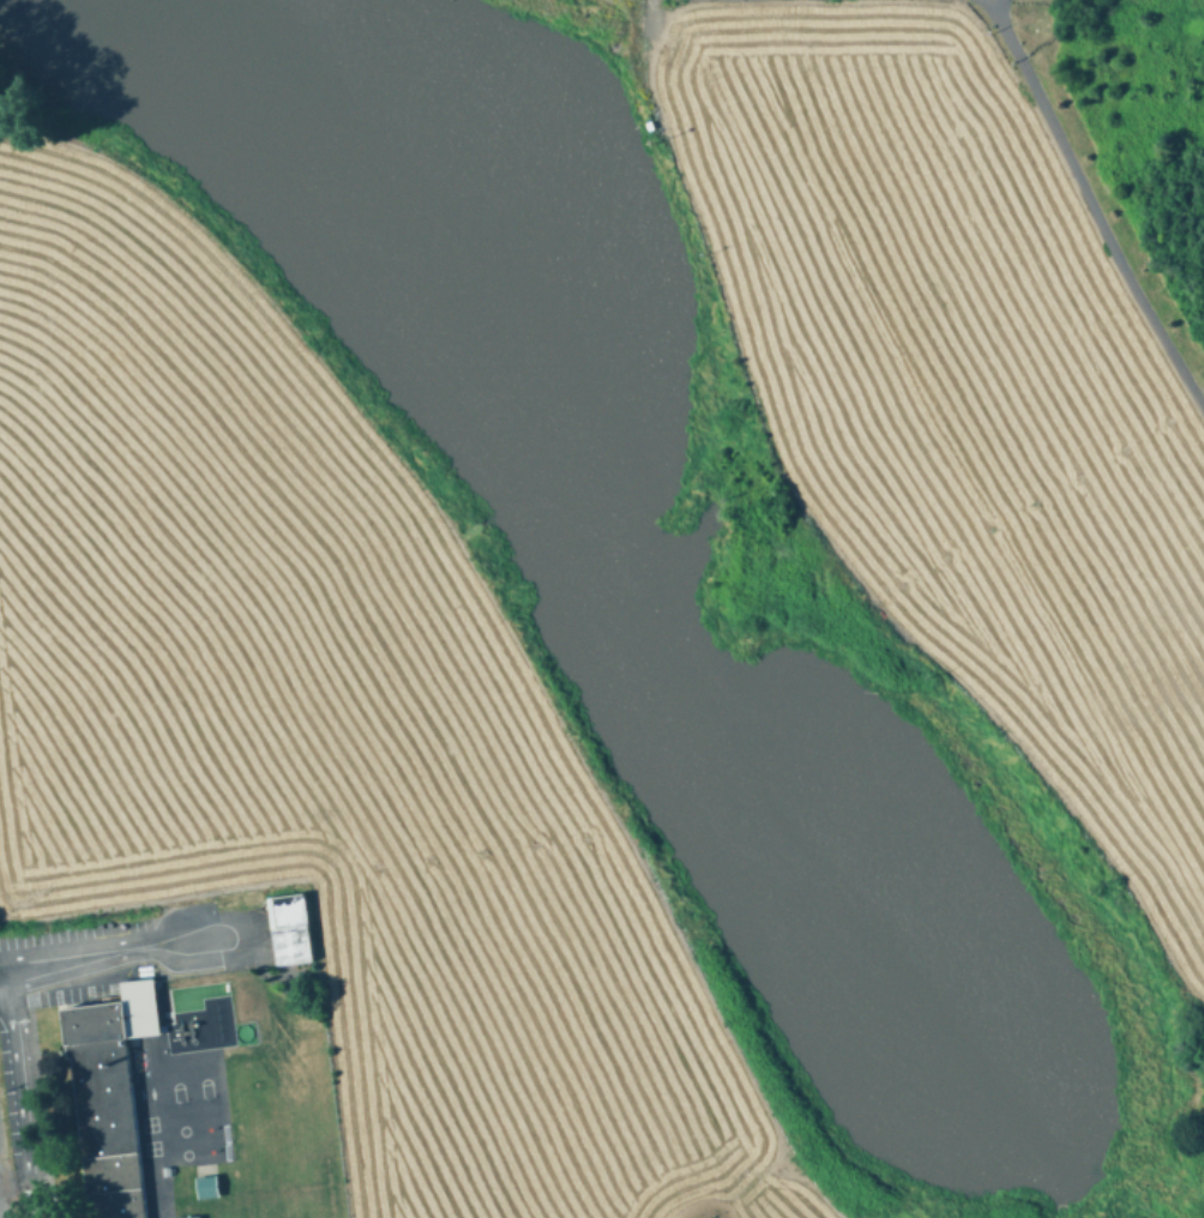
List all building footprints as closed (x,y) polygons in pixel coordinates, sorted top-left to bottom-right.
[(301,892),(265,897),(275,964),(311,959),(301,892)] [(139,1168),(145,1217),(89,1217),(71,1056),(67,1056),(61,1007),(124,1000),(121,981),(151,977),(157,1032),(136,1035),(136,1043),(125,1044),(139,1168)] [(168,1165),(169,1174),(162,1175),(161,1165),(168,1165)] [(215,1175),(217,1194),(198,1196),(195,1177),(215,1175)]
